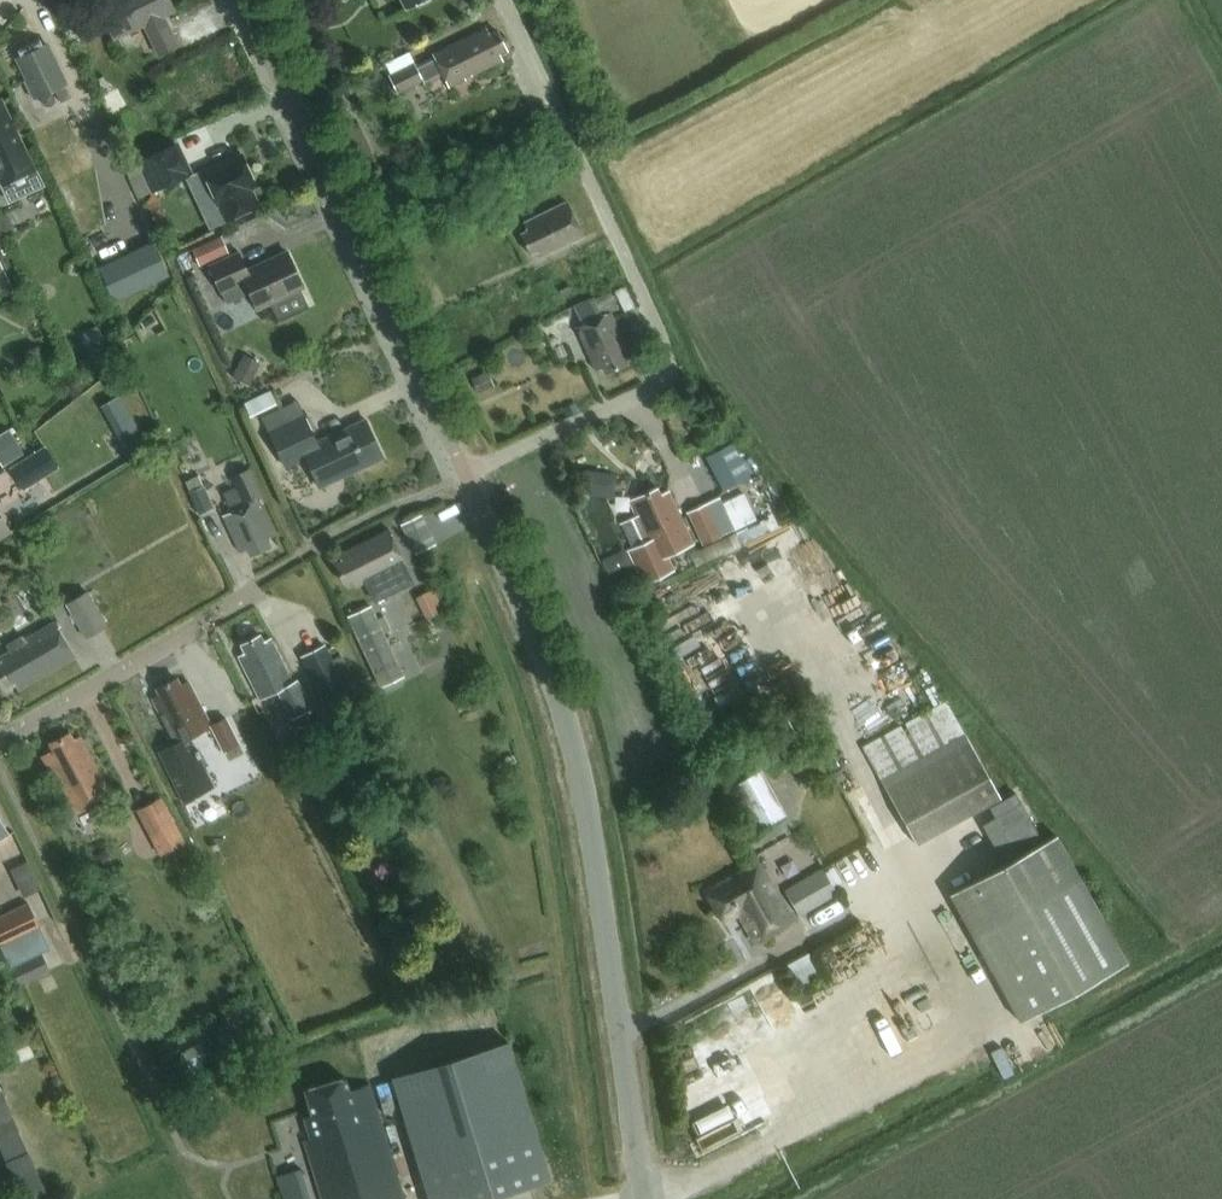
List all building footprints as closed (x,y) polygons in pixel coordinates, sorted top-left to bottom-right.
[(178,46),(163,16),(174,11),(169,0),(105,0),(98,3),(114,39),(144,25),(158,55),(178,46)] [(405,9),(422,0),(400,0),(405,9)] [(390,76),(388,77),(396,94),(422,82),(424,85),(443,76),(449,88),(502,61),(499,55),(506,51),(496,32),(490,35),(486,28),(433,55),(434,57),(415,66),(414,65),(390,76)] [(23,81),(32,99),(54,89),(61,103),(71,97),(65,84),(65,83),(46,44),(17,58),(27,79),(23,81)] [(2,180),(4,185),(33,171),(0,103),(0,181),(2,180)] [(190,175),(175,143),(133,162),(148,194),(190,175)] [(224,221),(258,206),(251,190),(256,188),(240,154),(202,172),(224,221)] [(540,257),(584,236),(567,202),(524,223),(528,232),(520,235),(530,256),(538,252),(540,257)] [(14,293),(23,288),(0,238),(0,263),(14,293)] [(220,239),(192,253),(200,270),(208,267),(225,305),(249,294),(257,310),(303,289),(286,252),(246,271),(238,253),(229,257),(220,239)] [(153,242),(99,266),(115,302),(169,277),(153,242)] [(625,286),(614,291),(623,312),(634,307),(625,286)] [(581,326),(577,328),(596,370),(603,367),(606,374),(627,364),(624,357),(630,354),(610,313),(618,309),(610,293),(593,301),(601,316),(581,326)] [(97,325),(81,335),(88,349),(105,339),(97,325)] [(244,352),(232,373),(250,383),(261,361),(244,352)] [(488,372),(472,380),(479,394),(495,386),(488,372)] [(119,396),(106,404),(113,416),(127,408),(119,396)] [(575,402),(559,409),(564,420),(580,413),(575,402)] [(305,419),(268,436),(280,460),(283,467),(294,461),(304,457),(318,488),(382,458),(365,420),(316,443),(305,419)] [(9,429),(0,435),(0,465),(2,468),(24,454),(9,429)] [(142,434),(128,442),(136,454),(149,447),(142,434)] [(746,438),(719,451),(736,486),(763,473),(746,438)] [(22,487),(57,465),(44,445),(9,467),(22,487)] [(178,465),(191,492),(203,486),(191,459),(178,465)] [(276,536),(259,500),(262,499),(248,469),(231,477),(240,497),(226,503),(230,513),(224,516),(241,553),(248,549),(251,556),(271,547),(268,540),(276,536)] [(586,472),(583,492),(611,496),(614,476),(586,472)] [(215,508),(204,486),(190,493),(200,514),(215,508)] [(633,549),(627,552),(642,585),(672,572),(666,557),(692,546),(690,541),(679,519),(668,493),(659,497),(656,491),(637,499),(640,505),(632,509),(636,517),(648,543),(633,549)] [(718,497),(705,503),(705,505),(720,536),(734,529),(756,519),(743,492),(721,503),(718,497)] [(705,503),(686,513),(687,515),(697,538),(701,545),(720,536),(705,505),(705,503)] [(11,531),(0,515),(0,538),(11,531)] [(636,517),(621,523),(633,549),(648,543),(636,517)] [(355,587),(364,582),(374,602),(414,582),(404,563),(406,562),(389,529),(339,554),(343,561),(335,564),(345,584),(352,581),(355,587)] [(436,588),(422,594),(432,617),(446,611),(436,588)] [(107,626),(87,591),(64,604),(85,639),(107,626)] [(383,617),(352,631),(377,686),(398,676),(389,655),(391,654),(382,635),(390,631),(383,617)] [(74,658),(54,623),(24,640),(22,636),(7,645),(10,652),(1,657),(4,663),(0,665),(0,674),(7,686),(15,681),(20,690),(74,658)] [(293,683),(270,639),(264,642),(261,636),(241,646),(245,654),(239,657),(261,701),(276,693),(287,715),(290,719),(312,708),(298,680),(293,683)] [(323,645),(299,658),(319,697),(343,685),(341,681),(351,676),(340,655),(331,660),(323,645)] [(212,727),(189,683),(181,687),(177,679),(157,690),(161,697),(154,701),(175,743),(182,739),(183,742),(190,738),(212,727)] [(946,701),(862,748),(880,780),(964,734),(946,701)] [(212,727),(211,728),(223,752),(237,745),(224,721),(212,727)] [(75,741),(71,734),(51,744),(54,751),(42,757),(50,774),(55,772),(74,811),(109,793),(81,738),(75,741)] [(964,734),(880,780),(915,844),(999,797),(964,734)] [(175,743),(157,751),(178,792),(209,776),(199,757),(201,756),(198,749),(196,750),(190,738),(183,742),(182,739),(175,743)] [(296,743),(279,751),(287,767),(304,758),(296,743)] [(748,779),(768,826),(796,814),(775,767),(748,779)] [(993,818),(981,825),(995,849),(1034,828),(1020,803),(1015,793),(988,808),(993,818)] [(174,820),(148,833),(160,856),(175,848),(183,844),(186,843),(174,820)] [(952,893),(970,926),(1019,1015),(1120,959),(1071,870),(1053,838),(952,893)] [(183,844),(175,848),(184,866),(193,862),(183,844)] [(22,865),(34,894),(52,886),(40,857),(22,865)] [(756,942),(790,923),(756,864),(706,893),(722,921),(738,911),(756,942)] [(821,870),(783,892),(798,918),(836,896),(821,870)] [(40,930),(28,904),(0,917),(0,945),(2,948),(40,930)] [(814,985),(835,973),(821,948),(800,960),(814,985)] [(48,970),(40,954),(12,969),(20,985),(48,970)] [(392,1078),(429,1198),(486,1198),(550,1180),(508,1042),(392,1078)] [(370,1093),(368,1085),(349,1090),(345,1078),(304,1090),(311,1116),(304,1118),(310,1139),(304,1141),(321,1198),(401,1198),(370,1093)] [(21,1198),(27,1198),(45,1191),(28,1153),(26,1154),(17,1131),(18,1130),(2,1092),(0,1093),(0,1151),(21,1198)] [(301,1176),(283,1182),(288,1198),(308,1198),(301,1176)]
